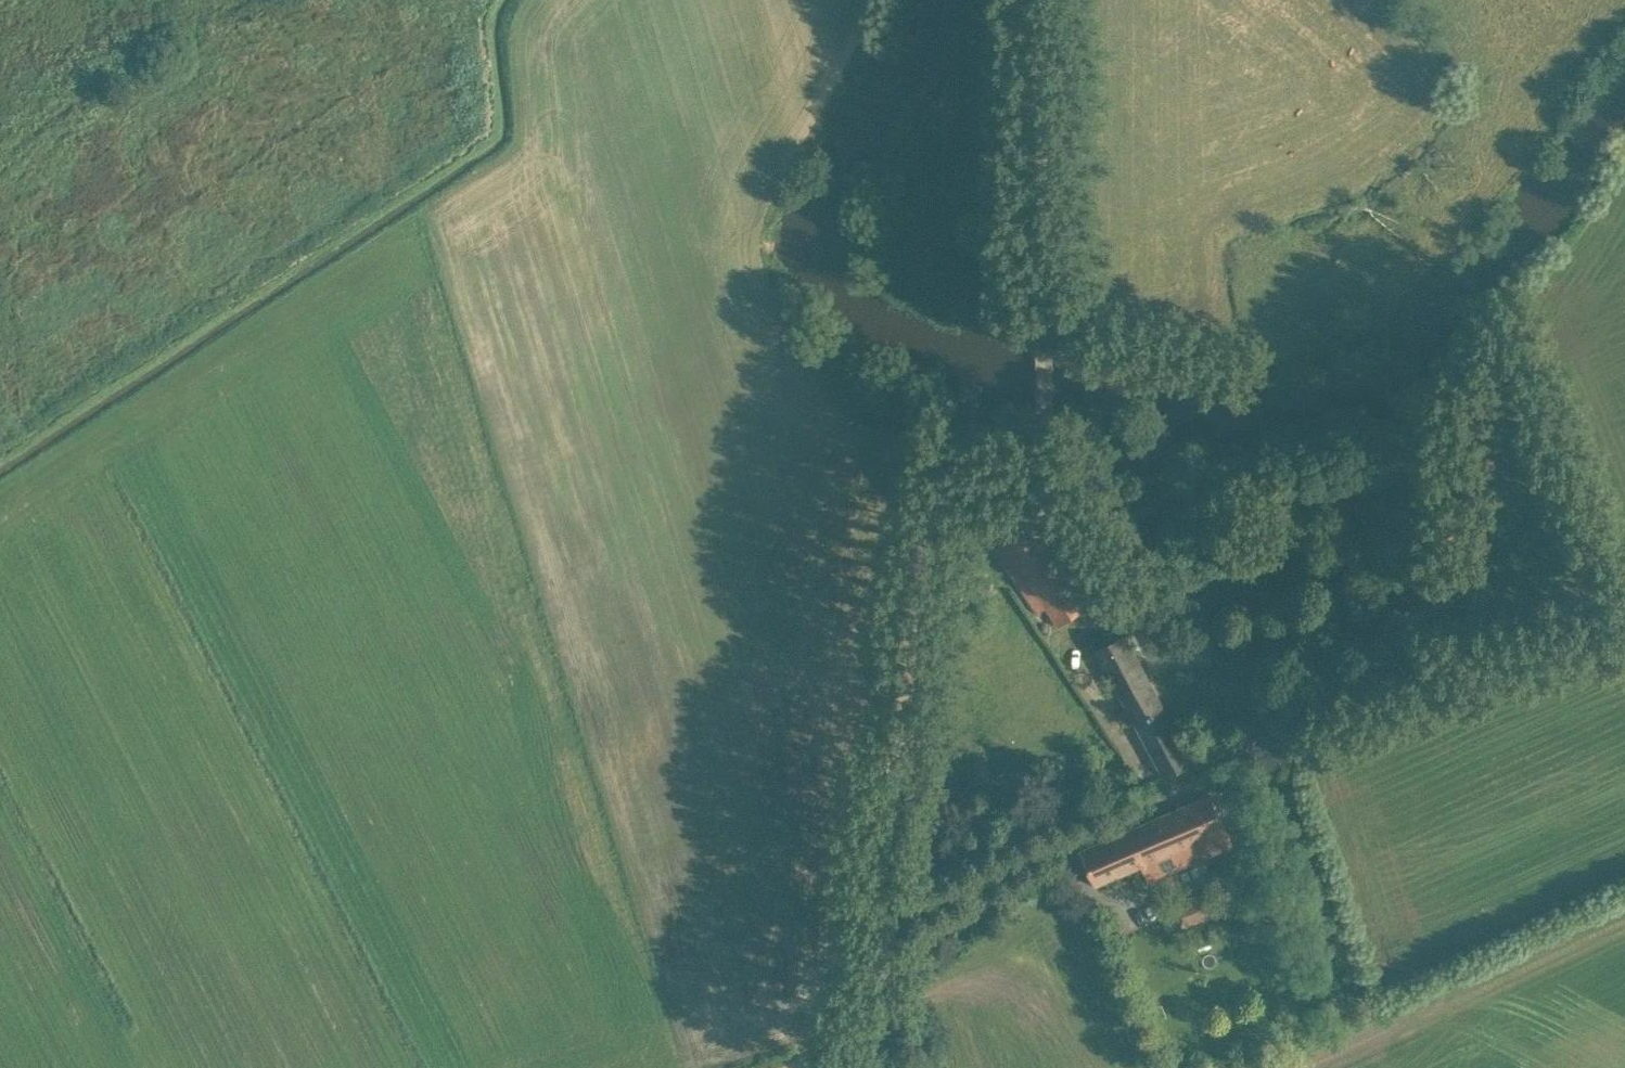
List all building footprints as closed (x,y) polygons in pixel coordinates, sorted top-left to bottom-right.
[(1020,486),(975,515),(1038,611),(1046,606),(1059,626),(1088,607),(1076,587),(1084,582),(1065,555),(1057,560),(1046,543),(1054,538),(1020,486)] [(1165,775),(1192,760),(1125,634),(1114,640),(1110,631),(1093,640),(1165,775)] [(1211,794),(1081,850),(1096,884),(1143,864),(1149,879),(1233,843),(1211,794)] [(1174,928),(1216,914),(1207,890),(1166,905),(1174,928)] [(1335,1000),(1323,1006),(1328,1017),(1340,1012),(1335,1000)]
